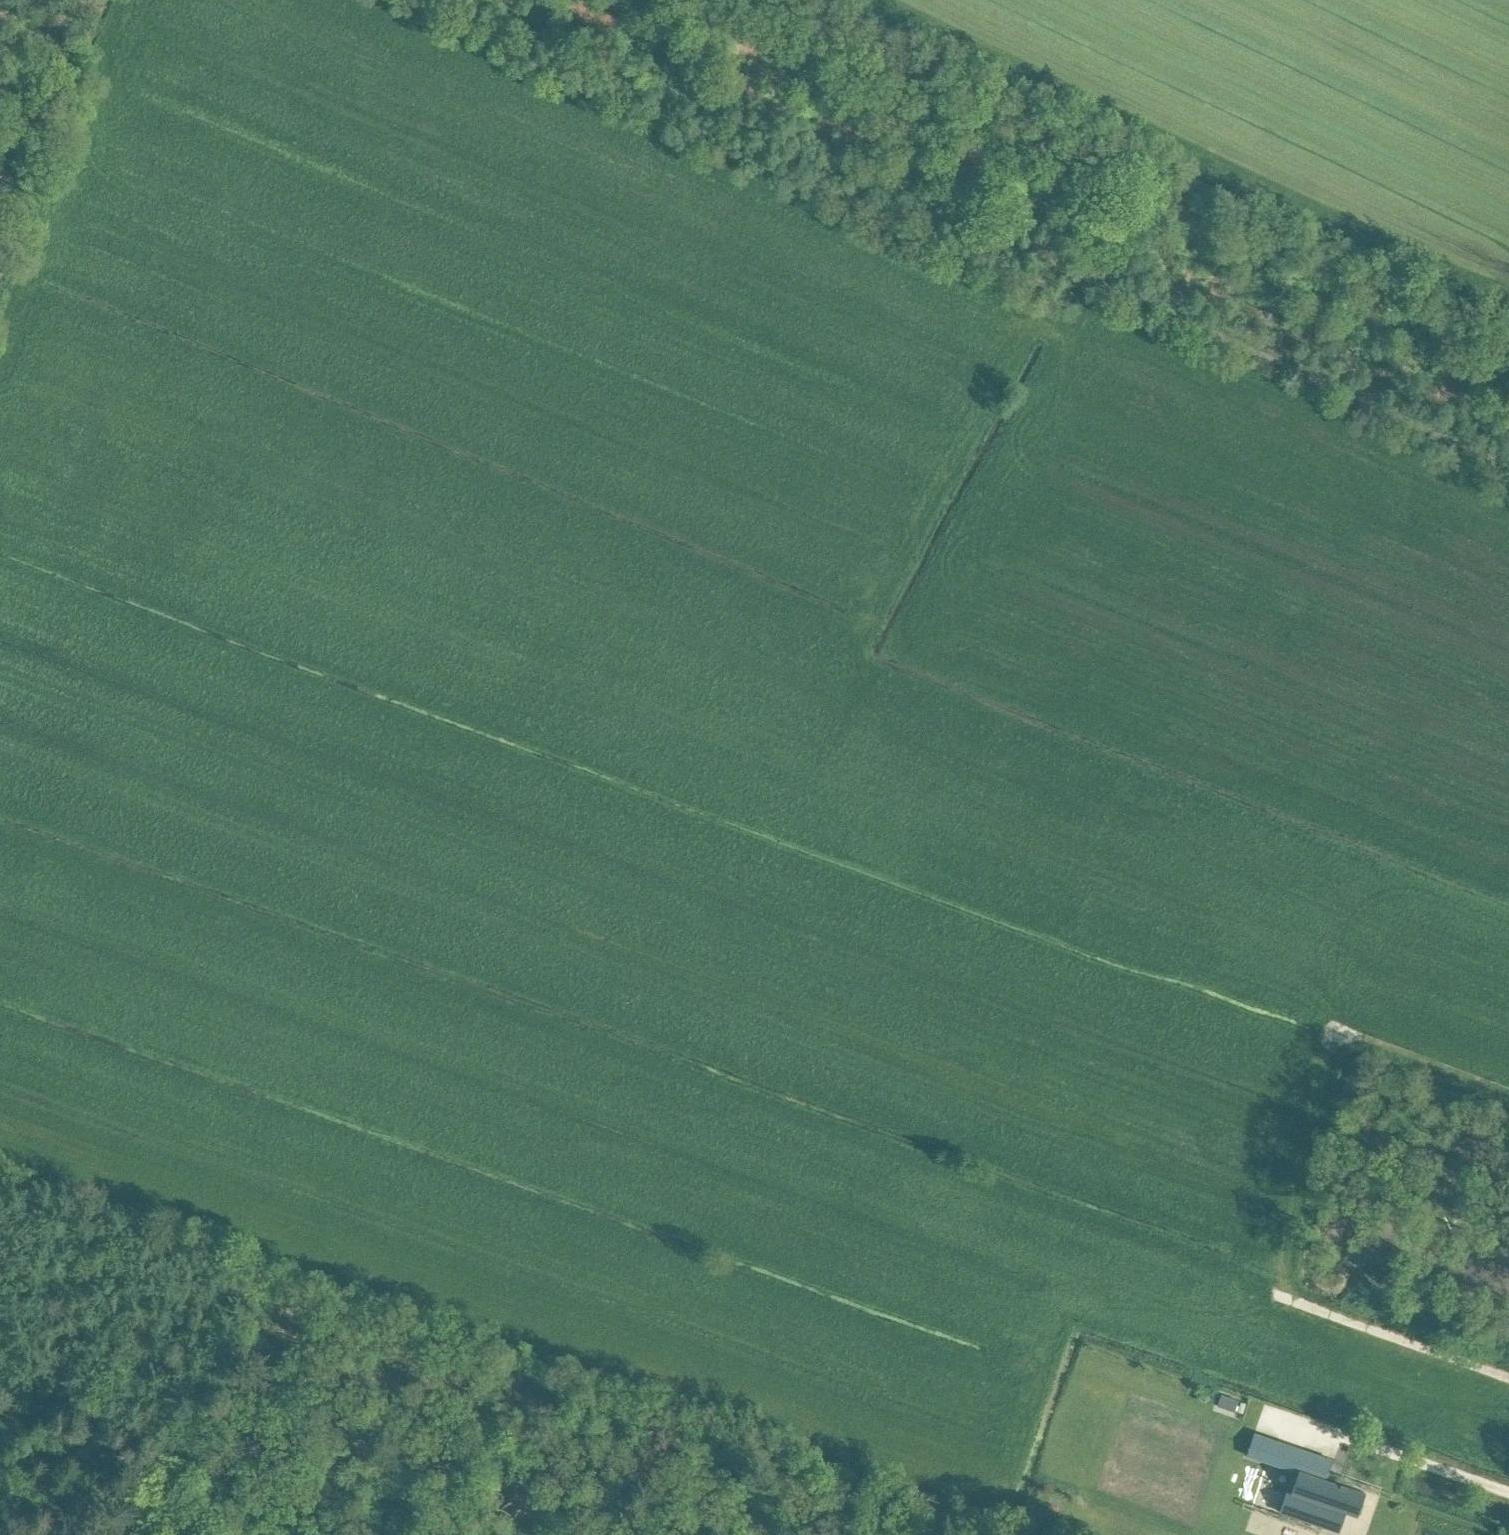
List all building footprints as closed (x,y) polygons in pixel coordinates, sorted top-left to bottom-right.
[(1218,1404),(1235,1410),(1239,1399),(1221,1393),(1218,1404)] [(1264,1448),(1274,1451),(1277,1441),(1254,1432),(1252,1439),(1265,1444),(1264,1448)] [(1289,1491),(1281,1512),(1337,1531),(1344,1512),(1346,1513),(1346,1511),(1358,1515),(1366,1493),(1326,1479),(1333,1459),(1303,1449),(1296,1471),(1299,1472),(1292,1493),(1289,1491)]
